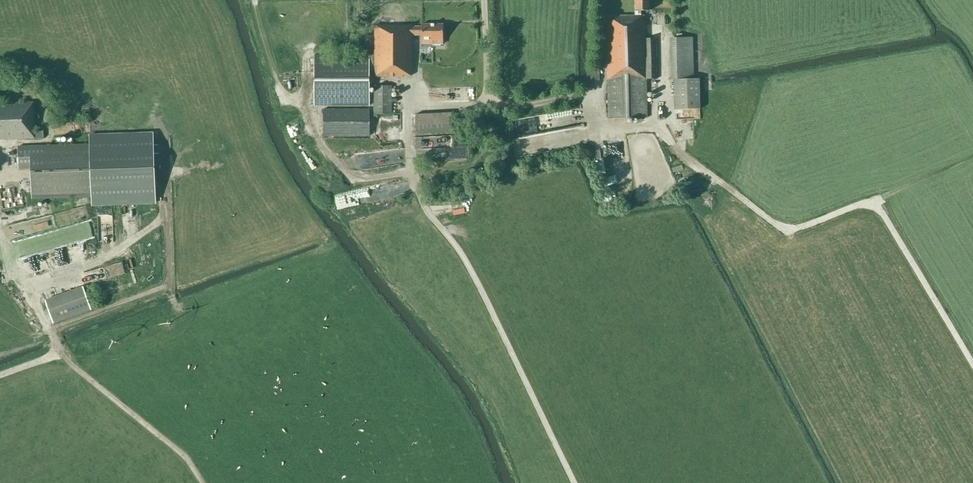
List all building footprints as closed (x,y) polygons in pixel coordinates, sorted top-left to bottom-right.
[(608,16),(606,16),(608,118),(647,117),(646,79),(656,79),(655,38),(645,38),(644,15),(641,15),(641,11),(649,10),(649,0),(634,0),(635,16),(608,16)] [(669,10),(658,9),(657,25),(667,26),(669,10)] [(432,44),(443,44),(442,24),(421,24),(421,27),(411,27),(411,25),(374,25),(374,55),(314,55),(314,105),(369,105),(369,76),(374,76),(374,77),(402,76),(402,75),(412,75),(411,35),(421,35),(421,40),(432,40),(432,44)] [(673,38),(669,38),(670,80),(673,80),(674,109),(700,109),(699,79),(693,79),(692,37),(673,38)] [(591,81),(600,81),(600,69),(591,69),(591,81)] [(391,114),(391,86),(374,86),(374,114),(391,114)] [(43,137),(43,131),(34,131),(33,102),(0,103),(0,139),(43,138),(43,137)] [(323,136),(369,136),(369,109),(323,109),(323,136)] [(453,132),(452,123),(452,112),(415,114),(416,125),(416,134),(453,132)] [(31,197),(92,195),(92,205),(156,203),(153,131),(89,133),(90,144),(17,147),(18,169),(30,168),(31,197)] [(622,142),(608,144),(611,169),(625,168),(622,142)] [(629,188),(626,179),(621,181),(619,174),(605,179),(607,186),(609,185),(612,194),(629,188)] [(390,188),(380,192),(384,203),(394,200),(390,188)] [(739,217),(750,226),(757,218),(746,209),(739,217)] [(740,221),(735,227),(747,236),(752,230),(740,221)] [(18,257),(86,238),(82,224),(14,243),(18,257)] [(62,258),(68,255),(65,248),(59,250),(62,258)] [(53,324),(91,310),(83,287),(45,300),(53,324)]
